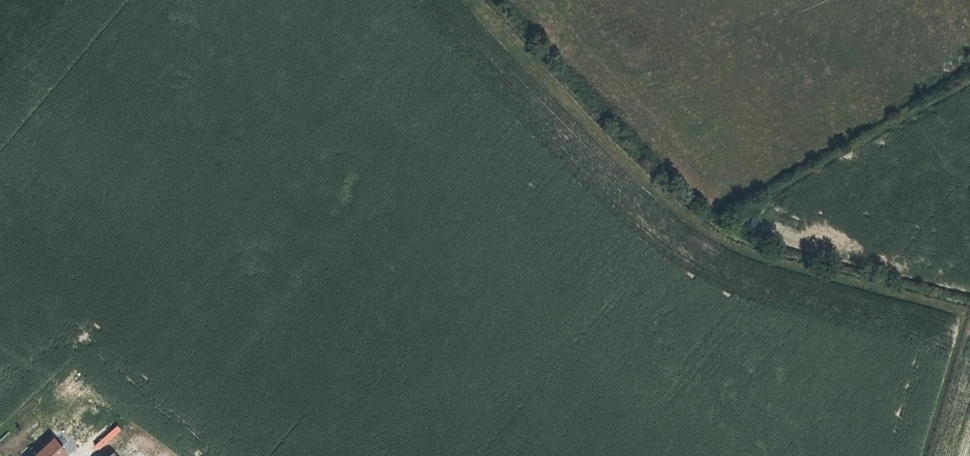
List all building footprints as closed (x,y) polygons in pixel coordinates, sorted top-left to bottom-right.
[(66,454),(63,450),(72,442),(62,432),(53,440),(46,447),(36,455),(64,455),(66,454)] [(63,450),(66,454),(75,446),(72,442),(63,450)]
